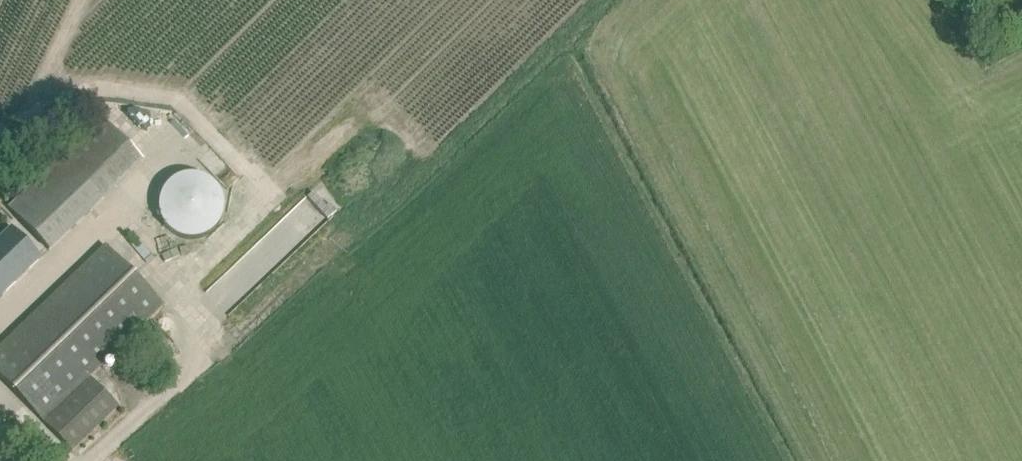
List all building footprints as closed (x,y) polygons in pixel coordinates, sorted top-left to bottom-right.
[(101,115),(8,205),(50,248),(143,158),(101,115)] [(160,210),(165,221),(173,229),(183,234),(194,235),(205,232),(214,227),(221,218),(225,207),(225,196),(221,185),(214,177),(204,171),(194,169),(184,170),(174,174),(167,180),(161,189),(159,199),(160,210)] [(42,255),(14,226),(0,239),(0,296),(42,255)] [(0,346),(0,376),(73,450),(117,407),(85,373),(160,300),(106,244),(0,346)]
